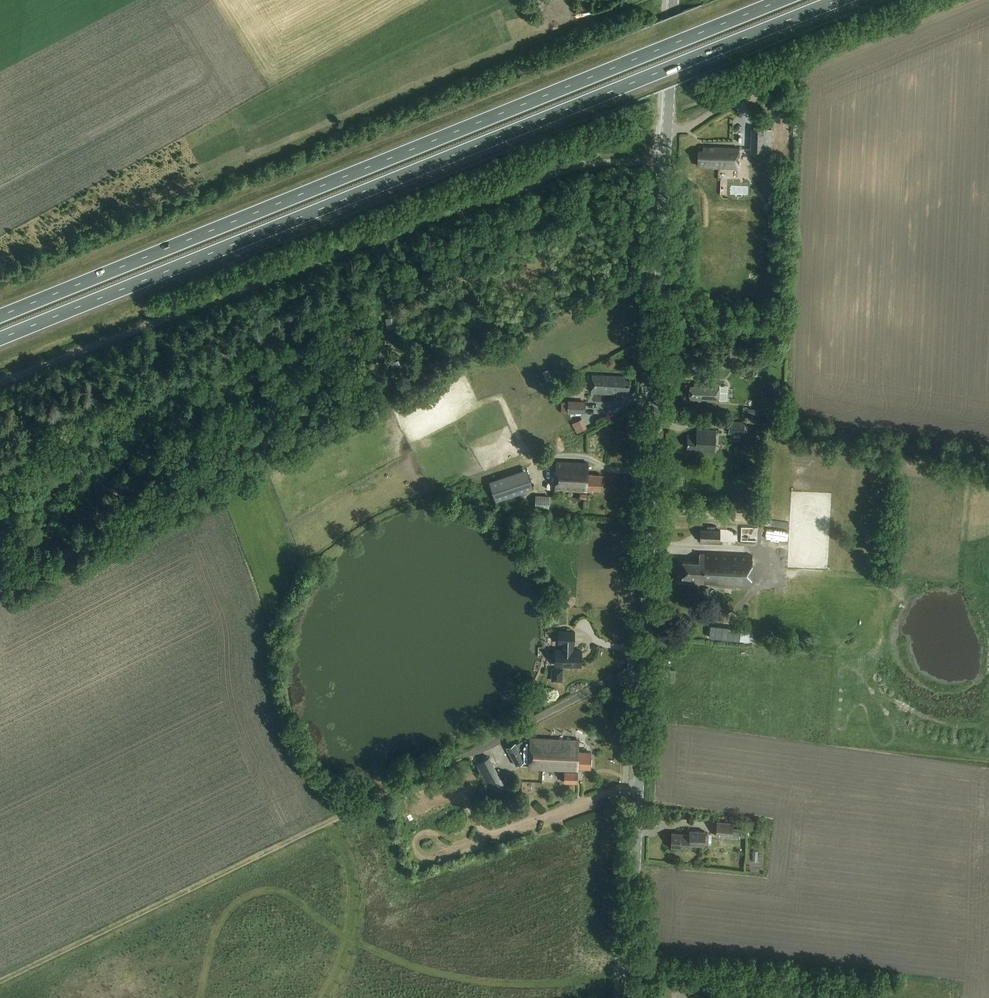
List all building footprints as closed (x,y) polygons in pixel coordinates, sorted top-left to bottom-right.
[(783,99),(770,101),(772,110),(785,108),(783,99)] [(772,130),(762,129),(751,129),(751,151),(763,151),(763,149),(771,149),(772,130)] [(739,148),(704,147),(704,151),(699,151),(698,166),(711,167),(711,168),(738,169),(739,155),(747,155),(747,149),(739,148)] [(396,316),(385,318),(387,328),(398,326),(396,316)] [(726,367),(733,368),(737,361),(734,354),(727,354),(723,360),(726,367)] [(383,362),(386,370),(391,368),(388,360),(383,362)] [(391,363),(393,368),(401,365),(399,360),(391,363)] [(625,377),(592,375),(591,392),(594,392),(593,394),(629,395),(629,381),(625,380),(625,377)] [(728,386),(720,386),(720,384),(694,383),(694,386),(690,386),(689,401),(719,402),(719,400),(727,400),(728,386)] [(568,400),(568,412),(578,413),(584,413),(585,401),(568,400)] [(583,418),(572,424),(577,433),(588,428),(583,418)] [(729,423),(728,433),(732,434),(732,437),(742,437),(742,434),(744,434),(744,432),(750,432),(751,431),(753,431),(754,425),(749,424),(749,423),(744,422),(744,424),(729,423)] [(717,431),(698,430),(698,435),(689,435),(688,448),(692,448),(692,452),(716,453),(717,431)] [(588,463),(557,462),(555,490),(592,492),(592,490),(602,490),(603,476),(587,475),(588,463)] [(527,469),(489,481),(496,501),(534,489),(527,469)] [(550,496),(536,495),(535,509),(549,510),(550,496)] [(720,543),(720,542),(729,542),(729,543),(747,543),(748,512),(730,511),(729,531),(722,531),(722,525),(715,525),(715,531),(701,531),(700,542),(720,543)] [(770,531),(769,576),(832,577),(833,532),(770,531)] [(753,556),(701,553),(700,562),(684,561),(683,581),(696,581),(696,583),(710,584),(710,586),(752,587),(753,556)] [(582,666),(582,651),(573,650),(573,643),(575,643),(575,632),(559,631),(559,643),(563,643),(563,650),(556,650),(555,665),(566,666),(566,667),(572,667),(572,666),(582,666)] [(579,740),(530,738),(530,739),(525,739),(516,744),(516,743),(507,748),(516,765),(526,760),(529,760),(529,768),(565,769),(564,782),(577,783),(578,767),(590,768),(591,751),(579,751),(579,740)] [(492,793),(505,786),(490,757),(477,764),(492,793)] [(717,821),(716,837),(732,838),(739,838),(739,831),(733,831),(733,829),(733,822),(717,821)] [(672,833),(672,847),(690,848),(690,844),(705,845),(706,831),(690,830),(690,833),(672,833)]
